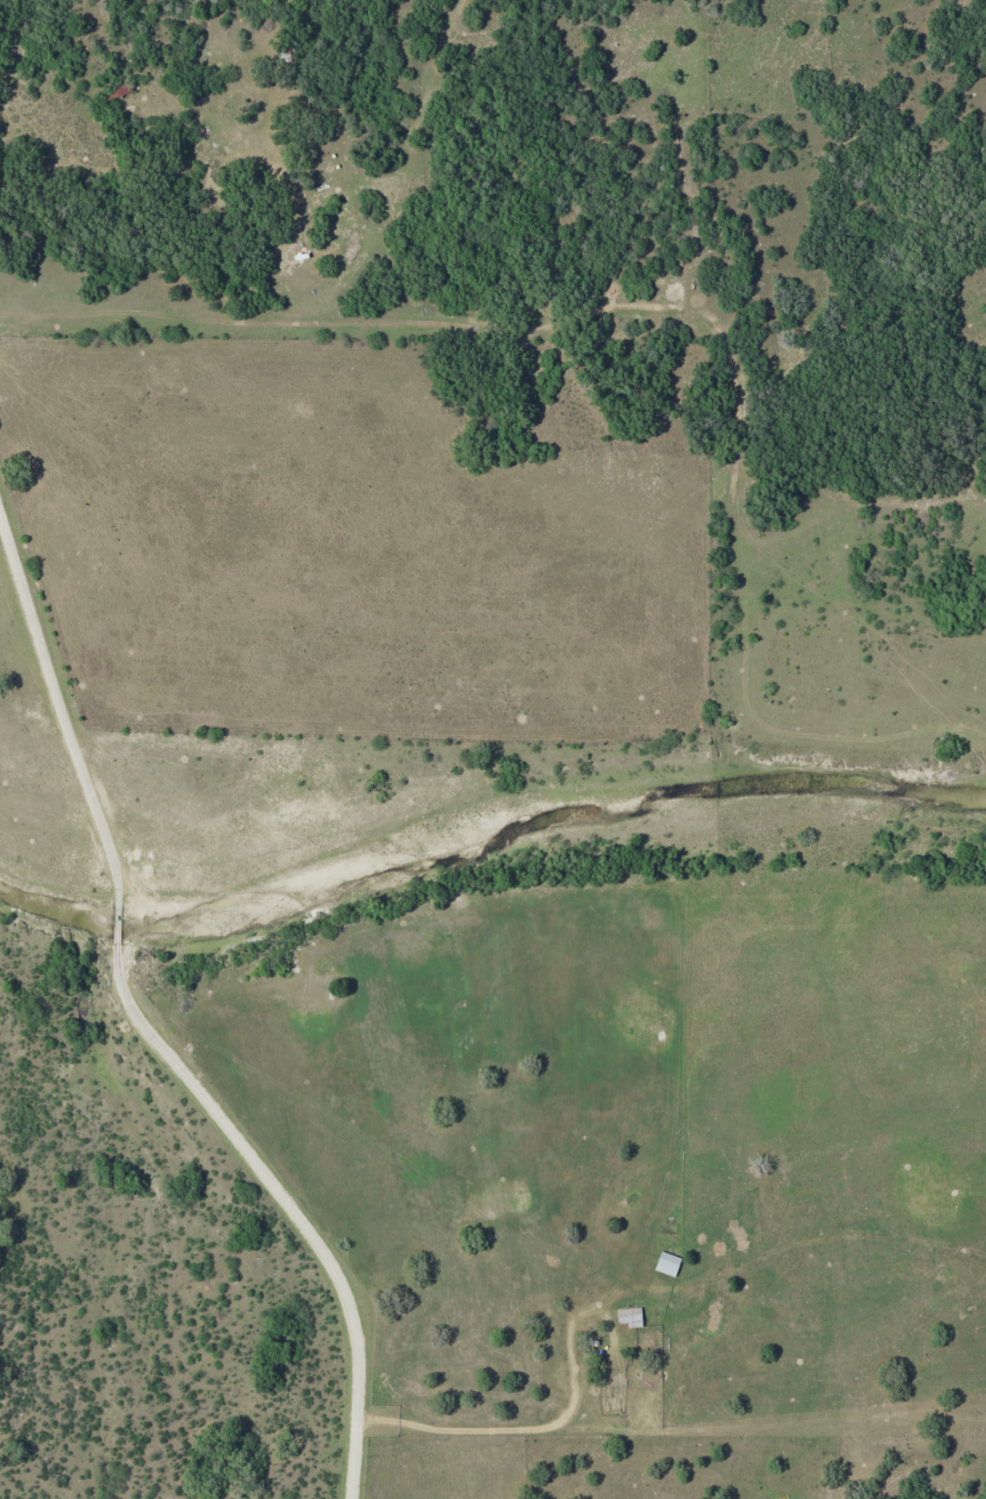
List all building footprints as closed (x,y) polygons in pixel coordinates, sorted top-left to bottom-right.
[(656,1269),(677,1277),(683,1258),(663,1250),(656,1269)] [(644,1326),(644,1308),(620,1308),(620,1326),(644,1326)]
